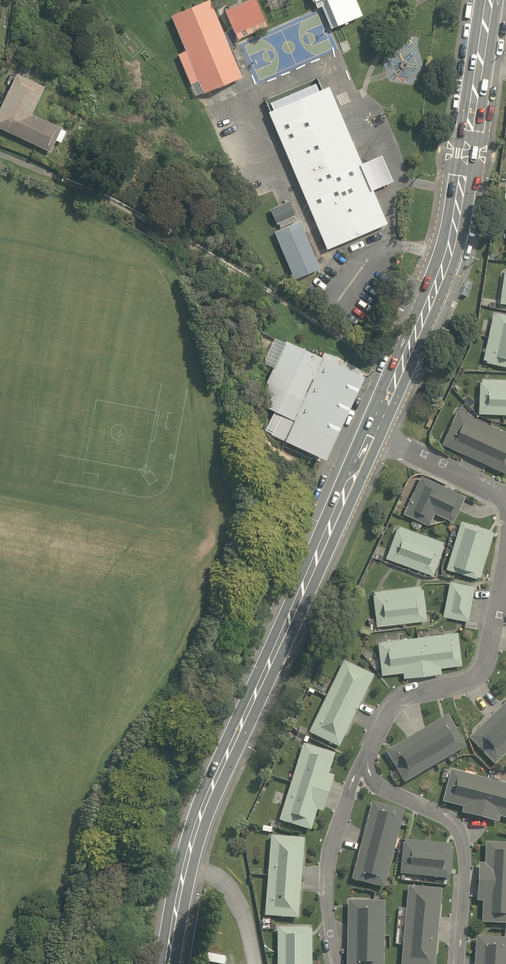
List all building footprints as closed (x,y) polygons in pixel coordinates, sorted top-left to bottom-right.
[(235,9),(248,42),(281,29),(269,0),(259,0),(235,9)] [(316,5),(325,1),(336,27),(362,15),(356,0),(314,0),(316,5)] [(253,82),(221,3),(181,19),(213,98),(253,82)] [(9,86),(0,104),(0,129),(53,154),(57,144),(62,147),(69,133),(64,131),(77,103),(15,74),(9,71),(4,84),(9,86)] [(353,167),(321,88),(263,111),(320,253),(379,229),(366,198),(384,190),(371,160),(353,167)] [(278,198),(261,205),(269,224),(286,217),(278,198)] [(318,281),(294,220),(268,230),(292,292),(318,281)] [(493,313),(483,363),(505,368),(505,316),(493,313)] [(364,375),(286,339),(257,402),(335,437),(364,375)] [(478,413),(505,415),(505,379),(480,377),(478,413)] [(441,444),(505,475),(505,432),(457,409),(441,444)] [(401,514),(428,527),(435,514),(451,522),(464,494),(420,473),(401,514)] [(468,573),(467,575),(482,580),(495,533),(454,522),(441,568),(440,574),(455,578),(457,570),(468,573)] [(395,525),(384,558),(436,576),(447,544),(395,525)] [(476,588),(450,582),(441,618),(467,624),(476,588)] [(372,592),(376,626),(426,621),(423,586),(372,592)] [(442,677),(441,667),(461,665),(456,629),(378,638),(383,674),(403,672),(404,682),(442,677)] [(346,660),(333,687),(324,682),(320,691),(328,696),(310,732),(339,747),(376,675),(346,660)] [(469,738),(495,766),(505,756),(505,703),(469,738)] [(402,783),(448,759),(451,765),(459,760),(456,754),(465,750),(446,714),(384,748),(402,783)] [(328,774),(335,754),(303,743),(276,821),(310,833),(318,811),(322,812),(334,776),(328,774)] [(496,825),(498,817),(505,819),(505,785),(451,770),(442,803),(463,809),(461,816),(496,825)] [(384,889),(393,850),(399,851),(402,837),(397,836),(403,809),(369,801),(350,881),(384,889)] [(307,840),(273,837),(266,915),(300,918),(307,840)] [(406,839),(402,875),(451,880),(455,844),(406,839)] [(476,904),(483,905),(483,924),(505,925),(505,844),(486,844),(485,864),(477,864),(476,904)] [(405,907),(398,906),(394,946),(401,947),(399,963),(435,963),(443,891),(407,887),(405,907)] [(348,903),(346,963),(384,963),(385,904),(348,903)] [(278,930),(277,963),(317,963),(318,931),(278,930)] [(475,936),(473,963),(505,963),(505,938),(475,936)]
